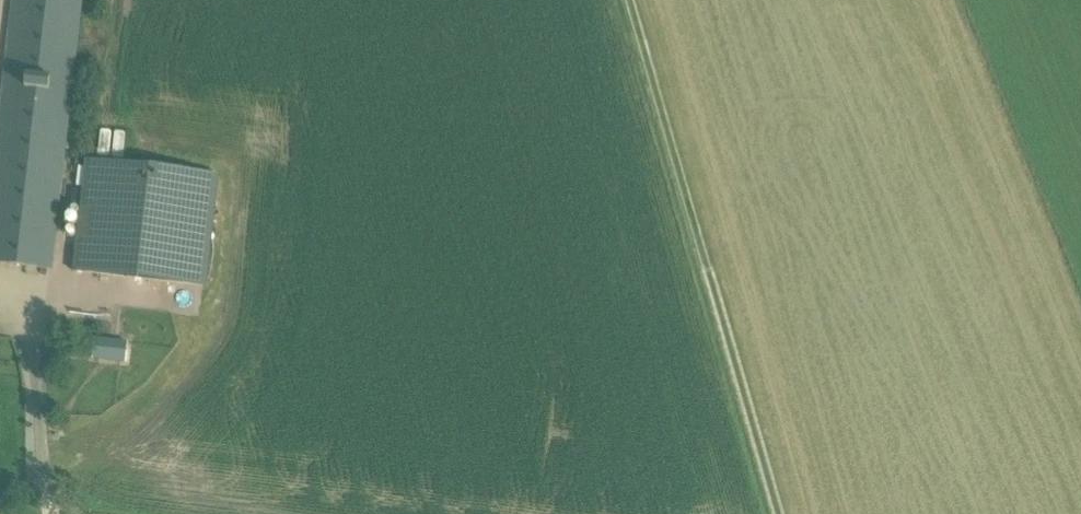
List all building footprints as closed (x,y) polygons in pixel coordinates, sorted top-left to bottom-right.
[(85,0),(12,0),(0,112),(0,265),(56,271),(85,0)] [(203,286),(216,175),(105,162),(103,162),(99,161),(94,161),(87,160),(74,272),(203,286)] [(95,338),(92,359),(126,363),(128,342),(95,338)]
